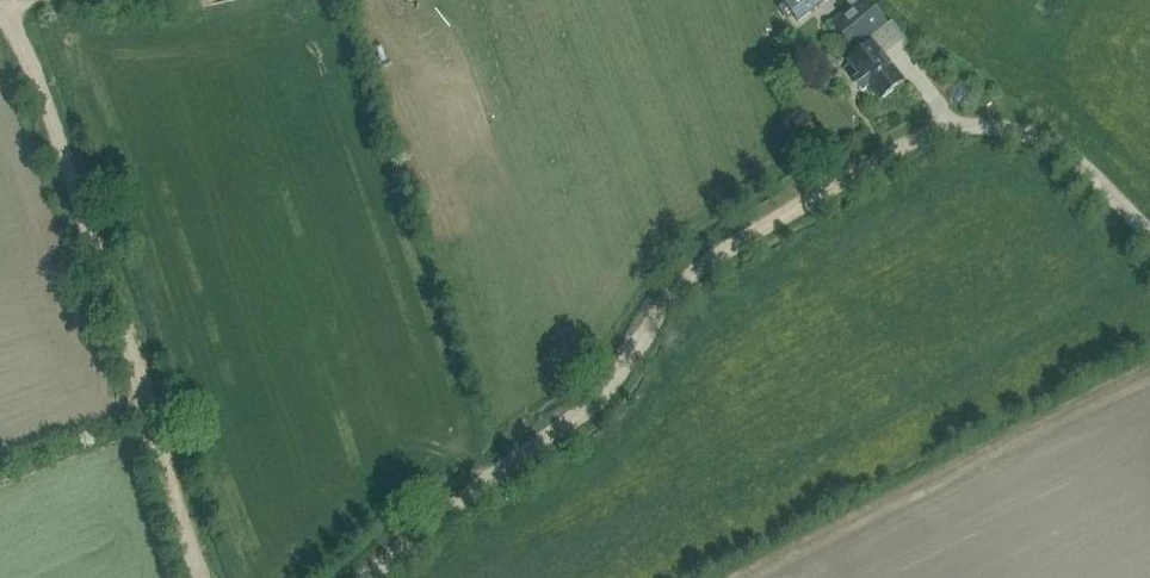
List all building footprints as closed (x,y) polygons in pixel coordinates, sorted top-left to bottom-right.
[(848,62),(859,76),(854,80),(863,90),(868,86),(879,99),(902,80),(866,36),(884,21),(866,0),(857,0),(831,22),(852,48),(854,46),(859,52),(848,62)]
